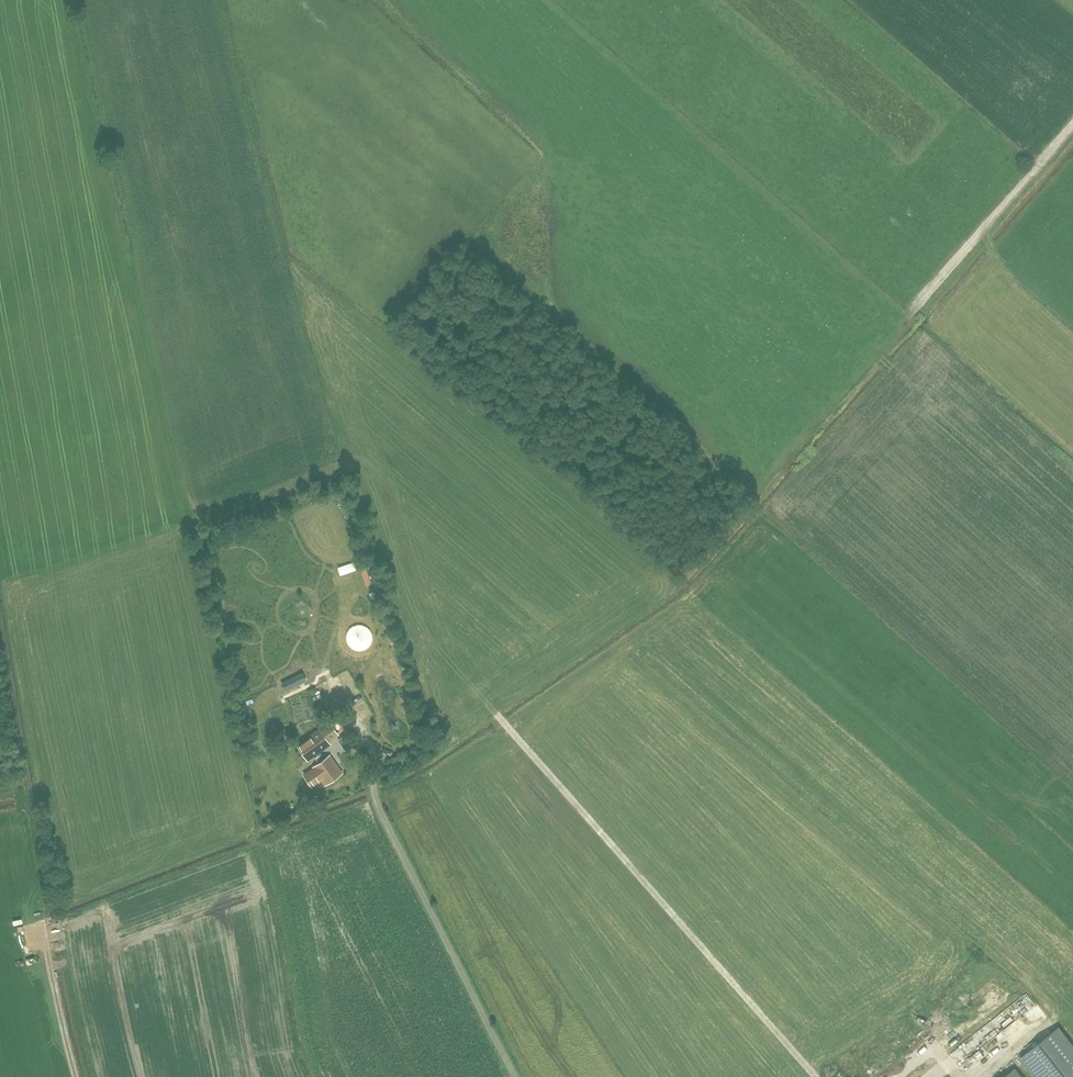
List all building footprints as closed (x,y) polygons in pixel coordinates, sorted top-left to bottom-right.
[(361,570),(366,586),(371,585),(363,559),(354,562),(357,569),(357,571),(361,570)] [(326,785),(342,773),(330,757),(325,761),(319,753),(330,745),(328,742),(338,735),(330,723),(298,746),(308,760),(314,756),(320,764),(314,768),(314,769),(305,776),(313,787),(322,780),(326,785)] [(1044,1009),(1040,1013),(1047,1021),(1051,1018),(1044,1009)] [(1008,1027),(1015,1023),(1009,1014),(1003,1018),(1008,1027)] [(987,1044),(1007,1027),(999,1017),(979,1034),(987,1044)] [(1058,1029),(1021,1058),(1036,1076),(1072,1076),(1072,1047),(1058,1029)]
